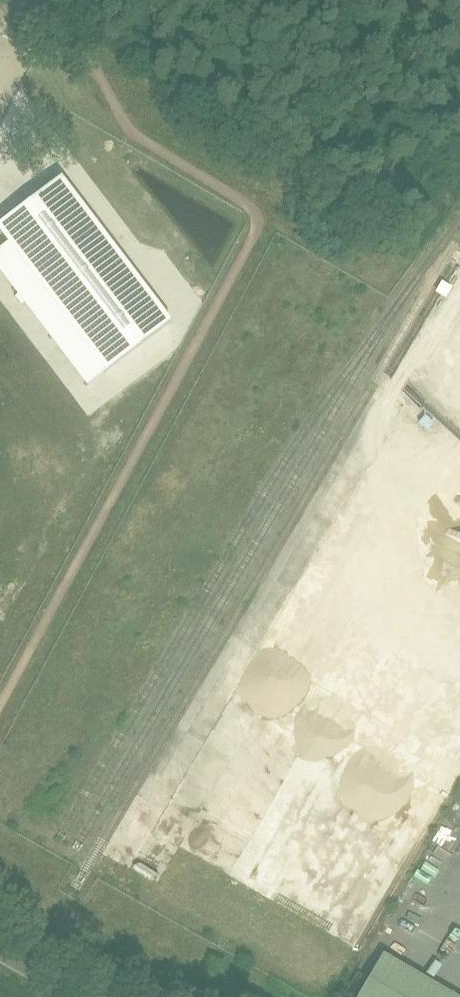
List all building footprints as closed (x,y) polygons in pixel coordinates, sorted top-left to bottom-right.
[(172,325),(60,179),(0,224),(0,236),(7,245),(106,374),(172,325)] [(106,374),(7,245),(0,250),(0,275),(87,389),(106,374)] [(381,964),(362,996),(440,996),(381,964)]
